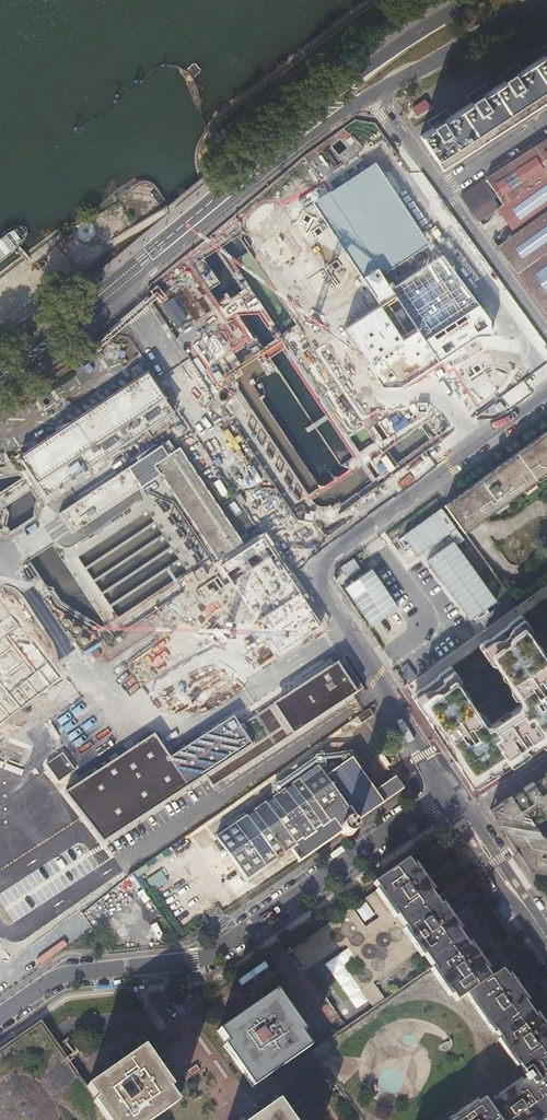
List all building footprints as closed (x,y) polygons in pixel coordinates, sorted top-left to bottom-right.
[(542,52),(538,54),(540,57),(516,72),(515,69),(499,79),(501,82),(484,94),(482,91),(466,101),(468,103),(445,119),(443,116),(428,126),(429,129),(420,135),(443,171),(546,103),(546,60),(542,52)] [(533,147),(484,178),(491,188),(501,204),(546,174),(546,168),(533,147)] [(501,204),(498,206),(494,208),(514,234),(546,210),(546,174),(501,204)] [(491,188),(484,178),(460,195),(478,219),(494,208),(498,206),(493,199),(495,198),(489,189),(491,188)] [(497,246),(545,313),(546,311),(546,210),(514,234),(497,246)] [(12,227),(5,231),(0,234),(0,262),(11,253),(18,247),(23,241),(25,237),(26,235),(26,232),(26,229),(25,227),(23,226),(21,225),(18,225),(15,226),(12,227)] [(176,417),(146,372),(18,457),(48,501),(176,417)] [(378,426),(417,416),(412,393),(372,403),(378,426)] [(444,504),(465,532),(535,480),(544,473),(546,473),(546,430),(444,504)] [(192,436),(186,440),(193,449),(199,445),(192,436)] [(164,443),(55,517),(68,536),(156,478),(220,571),(245,554),(174,450),(170,452),(164,443)] [(444,508),(394,540),(403,554),(416,546),(471,631),(513,604),(470,537),(465,540),(444,508)] [(354,558),(340,567),(348,580),(342,584),(361,615),(369,610),(365,603),(370,599),(369,598),(377,593),(372,585),(379,581),(371,568),(363,572),(354,558)] [(199,570),(189,576),(195,585),(204,579),(199,570)] [(415,698),(475,787),(478,788),(546,742),(546,659),(519,620),(485,644),(526,704),(487,728),(446,671),(415,692),(415,698)] [(64,793),(102,844),(204,777),(211,788),(362,689),(342,659),(238,727),(232,717),(169,758),(154,735),(64,793)] [(226,666),(202,680),(210,695),(234,681),(226,666)] [(372,716),(368,710),(355,718),(360,724),(372,716)] [(317,767),(214,838),(245,882),(289,851),(298,863),(403,789),(394,777),(374,791),(349,759),(323,777),(317,767)] [(489,809),(493,815),(534,822),(546,814),(546,771),(489,809)] [(534,822),(493,815),(498,822),(501,827),(543,835),(538,828),(534,822)] [(546,880),(546,836),(543,835),(501,827),(535,878),(546,880)] [(345,1026),(311,1050),(359,1119),(536,1119),(546,1112),(546,1060),(544,1055),(546,1053),(546,1034),(502,969),(508,965),(499,952),(479,965),(475,959),(494,945),(467,906),(448,919),(406,861),(373,884),(377,890),(420,951),(431,967),(383,1000),(378,1003),(371,1008),(345,1026)] [(365,927),(351,908),(291,950),(306,971),(344,945),(358,966),(347,974),(360,992),(372,984),(420,951),(377,890),(364,898),(378,918),(365,927)] [(420,951),(372,984),(383,1000),(431,967),(420,951)] [(372,984),(360,992),(371,1008),(378,1003),(383,1000),(372,984)] [(272,993),(219,1030),(255,1083),(308,1045),(272,993)] [(90,1085),(44,1020),(0,1051),(0,1119),(114,1119),(90,1085)] [(114,1119),(154,1119),(179,1102),(142,1049),(90,1085),(114,1119)] [(275,1101),(248,1119),(288,1119),(275,1101)]
